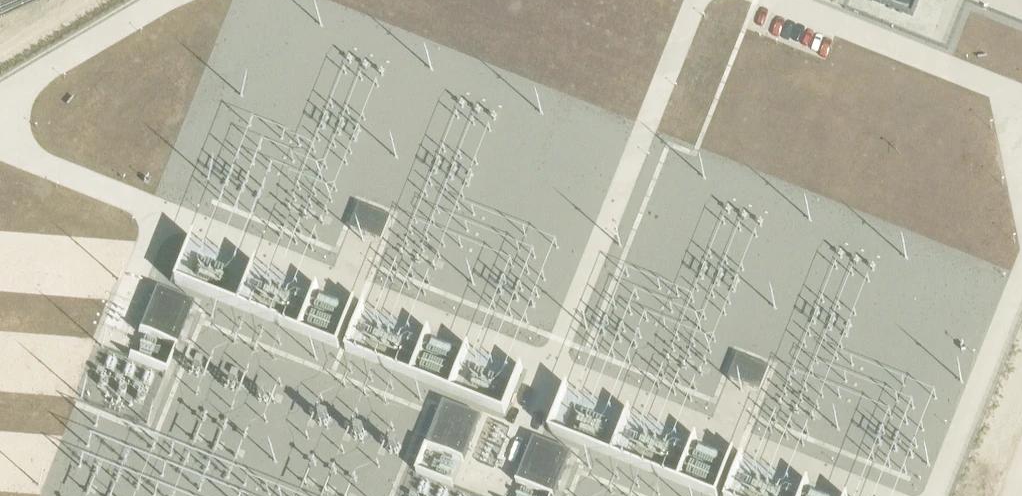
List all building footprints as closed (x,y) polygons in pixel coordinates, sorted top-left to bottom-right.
[(912,17),(919,0),(870,0),(912,17)] [(92,104),(115,97),(110,82),(88,88),(92,104)] [(358,205),(349,228),(365,235),(374,211),(358,205)] [(374,211),(365,235),(380,240),(381,241),(390,217),(374,211)] [(48,292),(50,226),(23,225),(21,291),(48,292)] [(155,289),(138,332),(175,347),(193,303),(155,289)] [(736,355),(727,379),(744,385),(753,361),(736,355)] [(753,361),(744,385),(759,391),(760,391),(769,367),(753,361)] [(426,446),(426,447),(463,462),(481,418),(443,403),(426,446)] [(516,483),(550,495),(554,495),(571,454),(533,439),(516,483)]
